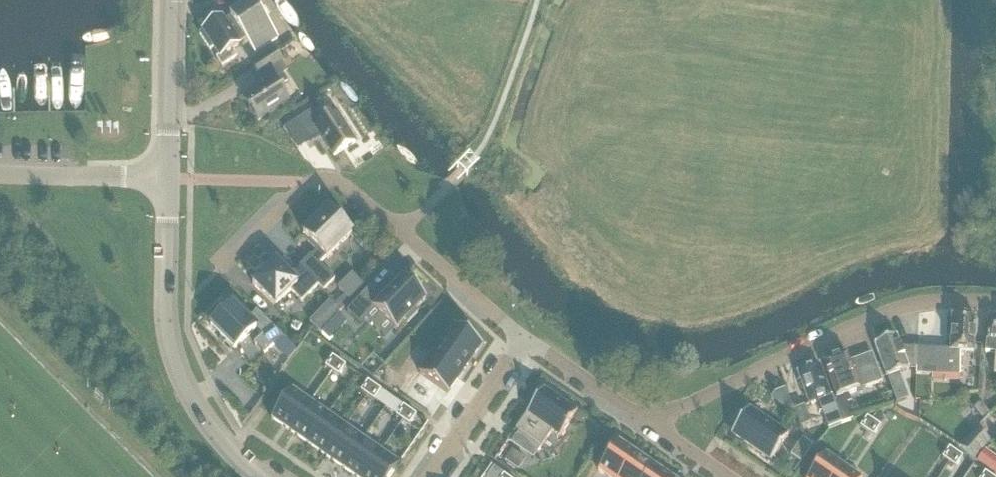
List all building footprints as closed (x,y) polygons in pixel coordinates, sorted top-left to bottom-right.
[(202,30),(203,31),(199,34),(210,50),(213,47),(219,57),(216,59),(221,68),(236,58),(231,49),(246,39),(255,53),(277,38),(252,0),(251,0),(229,14),(231,16),(225,21),(222,16),(202,30)] [(252,65),(259,76),(281,62),(274,51),(252,65)] [(258,120),(288,100),(279,87),(288,81),(283,74),(244,99),(258,120)] [(321,120),(313,108),(296,119),(310,141),(320,134),(333,156),(354,142),(335,112),(321,120)] [(298,267),(317,285),(323,291),(334,279),(318,264),(325,257),(326,258),(351,233),(327,209),(302,234),(319,250),(311,257),(309,256),(298,267)] [(317,285),(298,267),(289,276),(275,261),(252,284),(274,306),(290,290),(301,302),(317,285)] [(371,286),(346,312),(359,324),(373,309),(396,330),(405,320),(407,323),(417,312),(415,310),(426,298),(402,276),(383,297),(371,286)] [(344,295),(335,303),(341,309),(349,300),(344,295)] [(247,320),(231,304),(210,325),(234,349),(255,328),(262,335),(254,343),(264,353),(281,336),(257,311),(247,320)] [(339,315),(321,333),(329,340),(346,322),(339,315)] [(915,369),(915,374),(960,375),(960,351),(973,352),(975,317),(951,316),(949,350),(916,348),(915,369)] [(988,318),(985,352),(995,353),(993,373),(995,373),(995,318),(988,318)] [(453,324),(419,373),(447,393),(481,344),(453,324)] [(915,369),(916,348),(900,348),(896,336),(874,344),(895,402),(905,398),(897,374),(908,370),(915,369)] [(841,422),(840,423),(841,424),(851,420),(842,396),(882,381),(871,353),(848,361),(846,355),(822,363),(835,398),(832,399),(841,422)] [(332,356),(325,366),(332,371),(339,361),(332,356)] [(339,361),(332,371),(338,375),(345,365),(339,361)] [(841,422),(832,399),(831,399),(818,365),(797,373),(808,405),(819,401),(828,427),(840,423),(841,422)] [(367,395),(374,385),(367,381),(360,391),(367,395)] [(374,385),(367,395),(374,400),(381,390),(374,385)] [(271,418),(290,431),(310,402),(291,389),(271,418)] [(541,447),(553,431),(560,436),(577,413),(543,389),(515,429),(541,447)] [(290,431),(307,444),(328,414),(310,402),(290,431)] [(982,418),(988,412),(980,402),(974,408),(982,418)] [(403,405),(396,415),(402,420),(409,410),(403,405)] [(748,408),(731,433),(771,460),(788,435),(748,408)] [(409,410),(402,420),(409,425),(416,415),(409,410)] [(328,414),(307,444),(325,456),(345,426),(328,414)] [(867,431),(874,421),(867,416),(860,427),(867,431)] [(874,421),(867,431),(873,435),(880,425),(874,421)] [(345,426),(325,456),(343,468),(363,439),(345,426)] [(975,459),(990,441),(975,428),(959,446),(975,459)] [(801,436),(789,456),(801,463),(813,444),(801,436)] [(381,451),(363,439),(343,468),(355,476),(363,476),(381,451)] [(636,453),(618,441),(598,470),(608,476),(620,476),(636,453)] [(949,462),(956,452),(949,448),(942,458),(949,462)] [(984,449),(977,460),(991,471),(995,474),(995,458),(984,449)] [(381,451),(363,476),(390,476),(399,464),(381,451)] [(956,452),(949,462),(956,467),(962,457),(956,452)] [(620,476),(646,476),(654,465),(636,453),(620,476)] [(843,466),(825,453),(808,476),(836,476),(843,466)] [(654,465),(646,476),(671,476),(654,465)] [(843,466),(836,476),(859,476),(843,466)] [(486,476),(502,476),(503,474),(494,467),(486,476)]
